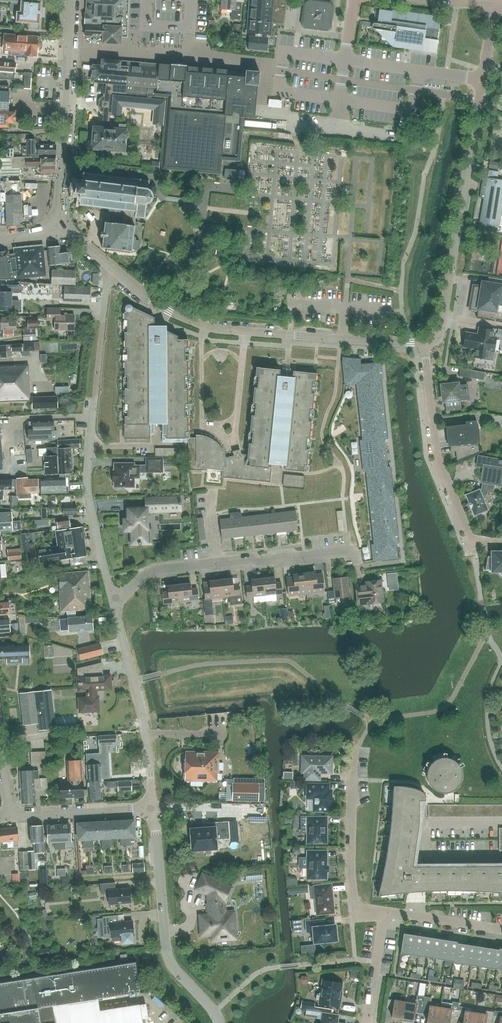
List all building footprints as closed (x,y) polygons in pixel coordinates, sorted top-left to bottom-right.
[(12,12),(17,12),(17,22),(28,23),(28,27),(30,29),(37,29),(38,27),(39,24),(40,24),(41,1),(27,0),(0,0),(0,1),(12,2),(10,4),(10,9),(12,12)] [(123,18),(122,18),(123,11),(123,10),(123,3),(124,2),(123,2),(123,0),(87,0),(87,14),(85,14),(84,25),(85,25),(85,24),(86,24),(86,25),(85,36),(103,37),(102,44),(121,45),(122,38),(122,37),(122,27),(122,26),(122,19),(123,19),(123,18)] [(242,3),(235,2),(236,0),(221,0),(221,8),(232,9),(231,18),(240,19),(242,3)] [(282,8),(286,8),(288,0),(250,0),(248,32),(256,33),(255,36),(250,36),(250,40),(249,40),(248,49),(267,51),(268,41),(267,41),(267,38),(262,37),(262,33),(270,34),(271,23),(273,23),(284,24),(282,8)] [(304,9),(302,23),(305,28),(326,31),(330,27),(333,7),(330,3),(309,0),(308,0),(305,3),(304,9)] [(372,25),(372,26),(372,27),(372,28),(373,28),(373,29),(374,29),(392,32),(392,37),(394,37),(393,44),(418,48),(436,50),(440,28),(439,28),(440,18),(433,17),(379,9),(377,23),(375,23),(374,23),(373,23),(373,24),(372,24),(372,25)] [(1,34),(0,42),(13,43),(12,51),(25,52),(25,56),(36,56),(37,50),(40,50),(42,48),(42,42),(41,40),(41,37),(38,37),(38,36),(1,34)] [(126,94),(129,62),(101,59),(101,66),(93,65),(91,81),(111,83),(110,92),(126,94)] [(14,80),(15,72),(16,63),(0,61),(0,78),(14,80)] [(159,64),(129,62),(126,94),(168,97),(161,169),(220,174),(222,160),(240,161),(243,118),(254,118),(257,86),(259,86),(260,72),(245,70),(245,72),(227,70),(217,69),(216,69),(212,69),(202,68),(198,68),(198,67),(188,66),(188,67),(187,67),(187,66),(171,64),(171,65),(169,65),(159,64)] [(9,128),(9,123),(15,124),(16,112),(9,112),(9,93),(9,86),(0,85),(0,128),(9,128)] [(112,95),(110,115),(118,116),(119,105),(146,107),(156,108),(157,108),(156,122),(164,123),(165,109),(166,100),(165,100),(147,98),(119,96),(112,95)] [(270,95),(270,103),(283,104),(283,95),(270,95)] [(108,127),(109,115),(104,115),(103,126),(94,126),(92,149),(98,150),(127,152),(128,143),(130,142),(130,141),(130,140),(129,139),(130,133),(128,130),(128,129),(127,129),(127,127),(125,126),(125,125),(119,125),(119,126),(117,126),(117,128),(108,127)] [(429,117),(417,115),(415,130),(427,131),(429,117)] [(56,155),(56,144),(38,144),(38,148),(36,148),(36,139),(27,138),(27,146),(22,146),(22,155),(25,155),(27,155),(27,156),(35,156),(35,153),(38,153),(38,154),(56,155)] [(56,160),(56,156),(41,156),(41,157),(19,157),(12,158),(0,158),(0,168),(0,175),(19,174),(19,168),(37,166),(38,175),(47,175),(47,176),(48,176),(48,175),(55,175),(55,160),(56,160)] [(239,170),(231,169),(229,180),(238,181),(239,170)] [(498,179),(498,172),(489,170),(488,177),(498,179)] [(135,237),(134,236),(135,225),(134,225),(135,217),(136,217),(144,218),(145,218),(145,217),(146,205),(147,205),(147,204),(148,203),(150,202),(151,201),(152,200),(152,195),(153,195),(153,194),(152,194),(151,193),(149,189),(148,189),(148,187),(149,181),(149,180),(148,180),(148,181),(140,180),(140,179),(139,179),(139,180),(137,180),(137,179),(136,179),(136,180),(129,179),(129,178),(128,178),(128,179),(121,178),(121,177),(120,177),(112,176),(111,176),(105,176),(104,175),(103,175),(96,174),(95,174),(88,173),(87,173),(85,173),(84,172),(83,172),(83,173),(83,174),(83,180),(82,180),(82,181),(81,180),(81,181),(81,182),(82,182),(81,184),(77,183),(77,182),(76,182),(76,183),(75,183),(75,184),(76,184),(75,192),(74,192),(74,193),(75,193),(74,194),(76,194),(77,196),(78,196),(79,197),(80,197),(80,203),(78,203),(78,204),(80,205),(79,205),(80,205),(80,204),(83,205),(83,206),(84,206),(84,205),(91,206),(91,207),(92,207),(92,206),(99,207),(99,208),(100,208),(100,207),(108,208),(107,209),(108,209),(108,208),(109,208),(109,212),(115,212),(115,209),(116,209),(115,214),(120,215),(122,212),(124,212),(122,224),(105,222),(104,232),(101,232),(101,236),(104,237),(102,248),(132,251),(132,249),(138,250),(140,248),(141,245),(140,242),(138,240),(136,240),(135,237)] [(488,178),(483,178),(480,197),(485,198),(481,224),(492,225),(499,226),(501,206),(501,180),(488,178)] [(0,181),(0,187),(0,200),(0,202),(5,202),(7,226),(20,226),(19,213),(22,212),(22,193),(21,193),(20,180),(0,181)] [(14,251),(17,278),(46,276),(43,246),(43,245),(14,248),(14,251)] [(59,247),(58,247),(56,246),(53,246),(52,247),(48,248),(50,265),(70,263),(69,252),(60,253),(59,247)] [(14,251),(10,251),(7,251),(0,252),(0,280),(14,280),(17,280),(17,278),(14,251)] [(51,284),(75,285),(76,271),(52,270),(51,284)] [(470,309),(478,310),(477,318),(501,323),(501,284),(500,286),(485,283),(482,283),(482,287),(482,288),(474,287),(470,309)] [(10,312),(10,314),(18,314),(19,300),(11,300),(11,293),(19,293),(19,285),(1,284),(1,293),(0,293),(0,312),(10,312)] [(64,301),(90,302),(91,288),(64,286),(64,301)] [(228,296),(227,302),(239,304),(241,299),(228,296)] [(207,470),(207,469),(222,470),(221,477),(270,482),(271,467),(269,467),(269,464),(285,465),(284,469),(304,472),(304,471),(304,465),(307,465),(309,449),(306,449),(306,443),(310,444),(311,443),(306,443),(307,437),(310,437),(311,422),(309,421),(309,416),(313,416),(313,415),(309,415),(310,409),(313,409),(314,394),(311,393),(312,388),(316,388),(316,387),(312,387),(313,381),(315,382),(316,373),(293,371),(292,377),(290,377),(290,380),(281,379),(281,376),(279,376),(280,370),(256,367),(256,376),(258,376),(258,382),(253,381),(253,382),(258,382),(257,388),(254,388),(253,404),(255,404),(255,410),(250,409),(250,410),(255,410),(254,416),(252,416),(250,432),(253,432),(252,438),(248,437),(248,438),(252,438),(252,444),(249,444),(248,455),(240,454),(239,450),(233,452),(234,456),(226,458),(224,454),(222,449),(220,446),(217,443),(213,440),(209,438),(205,436),(201,435),(197,435),(196,435),(196,438),(190,438),(185,438),(185,432),(188,432),(188,416),(185,416),(185,410),(190,410),(185,410),(185,404),(188,404),(188,388),(185,388),(185,382),(189,382),(185,382),(185,376),(188,376),(187,360),(185,360),(185,354),(189,354),(185,354),(185,348),(187,348),(187,340),(177,340),(177,336),(165,330),(165,331),(162,329),(162,333),(154,333),(154,318),(132,307),(131,306),(129,305),(127,305),(126,306),(125,308),(125,310),(126,311),(126,312),(124,312),(124,320),(127,320),(127,326),(123,326),(123,327),(127,327),(127,332),(124,332),(124,348),(127,348),(127,354),(123,354),(123,355),(127,355),(127,360),(124,360),(124,376),(127,376),(127,382),(123,382),(123,383),(127,383),(127,388),(125,388),(125,404),(127,404),(127,410),(123,410),(123,411),(127,411),(127,416),(125,416),(125,424),(124,424),(124,439),(150,439),(150,434),(153,434),(153,424),(162,424),(162,442),(188,442),(188,470),(207,470)] [(74,315),(61,315),(61,308),(47,308),(47,320),(55,320),(55,330),(74,330),(74,315)] [(35,317),(23,317),(23,327),(36,326),(35,317)] [(475,349),(474,357),(492,360),(493,352),(496,338),(492,337),(493,330),(479,328),(478,335),(466,333),(464,347),(475,349)] [(24,340),(35,339),(35,329),(24,329),(24,340)] [(51,339),(50,351),(77,352),(77,340),(51,339)] [(22,351),(22,356),(30,356),(30,351),(34,351),(34,342),(24,343),(24,344),(5,345),(0,346),(0,358),(6,357),(6,356),(12,356),(12,351),(22,351)] [(380,379),(382,379),(383,379),(381,362),(361,364),(360,359),(342,357),(342,358),(345,384),(345,385),(356,384),(362,439),(360,440),(363,472),(366,471),(374,544),(371,544),(373,560),(373,561),(376,560),(382,560),(397,558),(396,547),(396,543),(398,543),(390,467),(387,467),(387,463),(387,460),(386,451),(385,442),(384,439),(387,439),(387,438),(380,379)] [(29,382),(28,365),(0,366),(0,384),(29,382)] [(459,377),(470,378),(483,380),(485,373),(471,371),(471,370),(460,369),(459,377)] [(29,382),(0,384),(0,401),(30,400),(29,382)] [(458,383),(453,384),(441,385),(443,402),(445,402),(446,411),(461,409),(460,400),(469,399),(467,385),(458,386),(458,383)] [(33,409),(57,407),(56,396),(33,398),(33,409)] [(60,406),(68,406),(68,398),(60,398),(60,406)] [(33,421),(33,427),(28,428),(29,441),(52,440),(51,428),(55,427),(55,420),(33,421)] [(457,460),(457,461),(479,452),(478,444),(480,444),(478,424),(476,424),(475,421),(465,422),(465,425),(446,428),(448,447),(450,447),(451,452),(459,451),(460,459),(457,460)] [(71,447),(80,447),(79,439),(58,441),(60,473),(72,473),(71,447)] [(19,449),(19,456),(35,455),(35,444),(25,444),(25,449),(19,449)] [(47,448),(38,449),(38,456),(44,456),(45,474),(58,474),(57,447),(47,448)] [(483,468),(481,483),(482,483),(481,490),(480,491),(479,489),(479,490),(466,495),(465,495),(466,496),(469,503),(468,503),(468,504),(469,504),(470,508),(470,509),(471,508),(474,515),(473,515),(474,516),(475,516),(487,511),(488,510),(488,509),(488,510),(482,497),(487,495),(487,492),(493,493),(495,485),(500,486),(501,476),(501,459),(477,455),(475,466),(483,468)] [(162,472),(162,458),(146,458),(146,472),(162,472)] [(115,471),(115,475),(114,475),(113,475),(113,476),(113,482),(114,482),(114,483),(115,485),(115,486),(117,487),(118,487),(125,487),(125,485),(132,485),(132,478),(139,478),(139,466),(134,466),(134,464),(114,464),(114,471),(113,471),(115,471)] [(303,476),(284,475),(283,486),(302,488),(303,476)] [(39,479),(31,480),(28,480),(27,478),(17,479),(17,494),(18,494),(18,499),(31,498),(31,493),(39,493),(39,479)] [(41,494),(66,493),(66,478),(40,479),(41,494)] [(12,479),(0,479),(0,489),(12,489),(12,479)] [(146,497),(146,509),(128,509),(128,519),(126,519),(126,520),(127,530),(126,530),(131,530),(131,544),(139,544),(139,545),(141,545),(141,544),(151,543),(151,528),(144,529),(144,520),(147,520),(147,512),(167,511),(180,511),(180,496),(167,496),(146,497)] [(63,515),(77,514),(77,506),(63,507),(63,515)] [(295,511),(285,512),(287,531),(298,530),(295,511)] [(12,521),(12,512),(0,513),(0,522),(12,521)] [(243,536),(241,517),(242,517),(241,513),(238,513),(238,512),(230,513),(230,518),(233,537),(243,536)] [(287,531),(285,512),(274,514),(276,532),(287,531)] [(276,532),(274,514),(263,515),(265,534),(276,532)] [(265,534),(263,515),(252,516),(254,535),(265,534)] [(252,516),(242,517),(241,517),(243,536),(254,535),(252,516)] [(203,517),(197,518),(200,541),(206,540),(203,517)] [(233,537),(230,518),(220,520),(222,539),(233,537)] [(12,521),(0,522),(0,531),(13,530),(12,521)] [(40,562),(86,555),(82,527),(56,531),(58,546),(38,549),(40,562)] [(31,548),(30,534),(20,535),(22,549),(31,548)] [(21,559),(20,548),(7,549),(8,560),(21,559)] [(501,553),(500,552),(492,552),(492,559),(488,558),(488,557),(487,557),(485,570),(486,570),(486,569),(492,569),(492,572),(500,572),(500,573),(501,574),(501,575),(501,552),(501,553)] [(59,573),(60,592),(90,590),(88,571),(59,573)] [(315,573),(304,574),(306,593),(316,591),(317,593),(324,592),(323,577),(315,578),(315,573)] [(306,593),(304,574),(293,575),(294,580),(287,581),(288,596),(296,595),(296,594),(306,593)] [(274,577),(263,578),(265,601),(277,600),(276,595),(282,594),(280,582),(275,583),(274,577)] [(335,598),(349,596),(346,577),(333,579),(334,591),(327,592),(329,604),(336,603),(335,598)] [(240,586),(239,586),(238,584),(233,584),(232,578),(220,580),(222,598),(229,597),(230,605),(242,604),(240,586)] [(253,602),(265,601),(263,578),(251,580),(252,586),(246,586),(247,598),(253,597),(253,602)] [(212,599),(222,598),(220,580),(209,581),(209,587),(204,587),(205,598),(203,598),(205,614),(213,613),(212,599)] [(365,585),(355,586),(356,590),(358,605),(364,605),(363,603),(367,602),(367,604),(383,602),(381,581),(365,583),(365,585)] [(191,583),(179,584),(181,602),(198,600),(197,588),(191,589),(191,583)] [(181,602),(179,584),(167,585),(168,591),(162,592),(163,604),(181,602)] [(91,609),(90,590),(60,592),(61,611),(67,611),(68,618),(76,617),(75,610),(91,609)] [(9,614),(8,601),(0,602),(0,615),(9,614)] [(286,617),(285,608),(278,609),(279,617),(286,617)] [(76,617),(68,618),(60,619),(61,632),(93,630),(92,616),(76,617)] [(232,616),(225,617),(226,624),(233,623),(232,616)] [(10,630),(9,619),(0,620),(0,631),(10,630)] [(29,643),(0,645),(0,659),(29,657),(29,643)] [(78,649),(81,659),(102,654),(100,643),(78,649)] [(89,714),(91,712),(91,710),(97,709),(97,701),(100,701),(102,700),(104,699),(105,697),(105,695),(105,688),(110,687),(110,676),(102,676),(101,665),(103,665),(103,664),(101,664),(100,663),(87,666),(87,668),(79,670),(80,689),(88,689),(89,699),(80,699),(81,710),(82,710),(82,712),(84,714),(87,714),(89,714)] [(42,691),(34,692),(36,708),(38,723),(39,730),(55,728),(51,690),(42,691)] [(25,693),(20,694),(22,710),(36,708),(34,692),(29,692),(25,693)] [(116,734),(98,735),(98,738),(98,746),(107,745),(107,743),(108,743),(117,742),(116,734)] [(30,752),(31,765),(39,764),(38,751),(30,752)] [(45,751),(38,751),(39,764),(46,764),(45,751)] [(186,751),(185,780),(217,781),(217,773),(218,773),(219,752),(186,751)] [(108,753),(86,754),(86,764),(87,764),(88,789),(87,789),(87,796),(88,796),(88,799),(102,798),(102,779),(101,775),(109,775),(108,753)] [(305,779),(320,779),(320,772),(331,772),(332,756),(302,756),(302,772),(305,772),(305,779)] [(462,773),(462,770),(461,768),(459,765),(458,763),(456,761),(453,760),(451,758),(448,758),(445,757),(443,757),(440,758),(437,759),(435,760),(433,762),(431,764),(429,766),(428,768),(427,771),(427,774),(427,777),(428,779),(428,782),(430,784),(431,787),(433,789),(436,790),(438,791),(441,792),(444,792),(444,794),(454,792),(453,790),(456,788),(458,786),(460,784),(461,782),(462,779),(462,776),(462,773)] [(68,781),(60,781),(61,798),(84,797),(84,796),(87,796),(87,789),(83,789),(81,760),(67,760),(68,781)] [(20,771),(20,781),(28,781),(28,787),(34,786),(34,779),(39,778),(39,770),(34,770),(20,771)] [(34,786),(28,787),(28,781),(20,781),(22,803),(35,802),(35,790),(42,790),(48,789),(47,778),(41,778),(39,778),(34,779),(34,786)] [(131,790),(131,781),(118,782),(118,788),(118,791),(131,790)] [(258,800),(258,783),(233,783),(233,800),(258,800)] [(328,784),(308,784),(308,797),(315,797),(314,810),(330,810),(330,802),(333,802),(333,797),(331,797),(331,790),(328,790),(328,784)] [(393,786),(392,813),(389,841),(384,868),(378,895),(388,894),(399,893),(409,892),(420,891),(429,890),(438,890),(447,890),(471,890),(495,892),(501,893),(501,866),(413,866),(420,819),(420,800),(425,800),(425,797),(424,794),(422,791),(420,790),(417,789),(415,788),(404,786),(393,786)] [(254,810),(255,830),(250,830),(251,839),(268,839),(268,810),(254,810)] [(327,843),(327,817),(301,817),(301,832),(307,832),(307,843),(327,843)] [(121,846),(126,846),(124,821),(115,822),(116,838),(121,838),(121,840),(120,840),(120,846),(121,846)] [(130,839),(129,839),(129,837),(135,837),(134,821),(124,821),(126,846),(129,846),(130,846),(130,839)] [(101,841),(101,847),(102,847),(107,847),(105,822),(96,823),(97,839),(102,839),(102,841),(101,841)] [(111,838),(116,838),(115,822),(105,822),(107,847),(111,847),(112,847),(112,840),(111,840),(111,838)] [(206,827),(190,828),(192,850),(217,849),(216,839),(229,838),(228,822),(206,823),(206,827)] [(84,848),(88,848),(87,823),(77,824),(78,840),(83,840),(83,842),(82,842),(83,848),(84,848)] [(92,839),(97,839),(96,823),(87,823),(88,848),(92,848),(93,848),(93,841),(92,841),(92,839)] [(65,843),(64,843),(64,841),(70,841),(69,824),(59,825),(60,850),(64,849),(65,849),(65,843)] [(56,850),(60,850),(59,825),(48,825),(49,842),(55,842),(55,843),(54,843),(55,850),(56,850)] [(36,842),(36,851),(36,852),(44,852),(42,826),(29,826),(30,843),(36,842)] [(19,847),(18,840),(17,827),(0,829),(0,839),(0,842),(13,841),(14,848),(19,847)] [(327,851),(307,850),(307,879),(327,879),(327,871),(328,871),(327,871),(327,866),(328,866),(327,866),(327,851)] [(28,867),(29,867),(28,851),(19,852),(20,871),(23,871),(29,870),(28,867)] [(36,851),(28,851),(29,867),(28,867),(29,870),(36,870),(35,852),(36,852),(36,851)] [(131,863),(132,871),(144,871),(143,863),(131,863)] [(263,880),(262,868),(245,870),(246,882),(263,880)] [(212,940),(236,938),(234,912),(226,913),(225,902),(226,902),(232,887),(203,874),(196,888),(208,894),(209,914),(199,915),(201,935),(211,934),(212,940)] [(109,905),(131,903),(129,888),(115,889),(115,882),(100,884),(101,893),(108,892),(109,905)] [(328,885),(314,886),(311,886),(312,898),(316,898),(317,914),(333,912),(331,891),(328,891),(328,885)] [(112,941),(122,941),(122,944),(133,943),(133,936),(132,921),(118,922),(118,915),(103,917),(103,926),(104,937),(112,937),(112,941)] [(300,919),(292,920),(293,932),(301,931),(300,919)] [(320,919),(306,921),(307,932),(313,932),(314,942),(337,940),(335,925),(320,926),(320,919)] [(410,954),(413,934),(404,933),(400,953),(410,954)] [(418,955),(421,936),(413,934),(410,954),(418,955)] [(427,957),(430,937),(421,936),(418,955),(427,957)] [(436,958),(439,938),(430,937),(427,957),(436,958)] [(444,959),(448,940),(439,938),(436,958),(444,959)] [(453,962),(456,941),(448,940),(444,959),(453,961),(452,962),(453,962)] [(462,963),(465,944),(457,943),(457,941),(456,941),(453,962),(462,963)] [(470,965),(473,945),(465,944),(462,963),(470,965)] [(479,966),(482,947),(473,945),(470,965),(479,966)] [(488,968),(491,948),(482,947),(479,966),(488,968)] [(39,957),(53,955),(53,948),(38,949),(39,957)] [(497,969),(500,948),(499,948),(499,949),(491,948),(488,968),(497,969)] [(54,1005),(141,992),(140,985),(136,961),(0,982),(0,1022),(57,1022),(54,1005)] [(322,980),(320,993),(319,993),(317,994),(316,995),(316,999),(316,1000),(318,1001),(319,1002),(319,1003),(339,1006),(341,999),(340,999),(342,983),(322,980)] [(413,1022),(413,1020),(415,1008),(422,1009),(423,1000),(424,996),(417,995),(417,999),(406,997),(402,1018),(402,1021),(413,1022)] [(440,1007),(430,1005),(431,997),(424,996),(423,1000),(422,1009),(428,1010),(427,1022),(438,1022),(440,1007)] [(391,1016),(402,1018),(406,997),(405,997),(405,1001),(387,998),(387,1003),(393,1004),(391,1016)] [(171,1002),(168,1007),(178,1013),(181,1008),(171,1002)] [(459,1003),(452,1002),(452,1004),(441,1002),(440,1007),(438,1022),(449,1022),(451,1013),(457,1014),(458,1009),(458,1006),(459,1003)] [(71,1022),(142,1022),(140,1004),(100,1010),(70,1015),(71,1022)] [(476,1008),(459,1006),(458,1006),(458,1009),(457,1014),(464,1015),(462,1022),(474,1022),(476,1008)] [(492,1020),(494,1011),(493,1011),(476,1008),(474,1022),(485,1022),(486,1019),(492,1020)] [(494,1010),(493,1011),(494,1011),(492,1020),(499,1021),(498,1022),(501,1022),(501,1011),(494,1010)] [(338,1022),(336,1020),(337,1015),(338,1016),(338,1015),(322,1012),(321,1020),(320,1020),(320,1022),(341,1022),(338,1022)]
